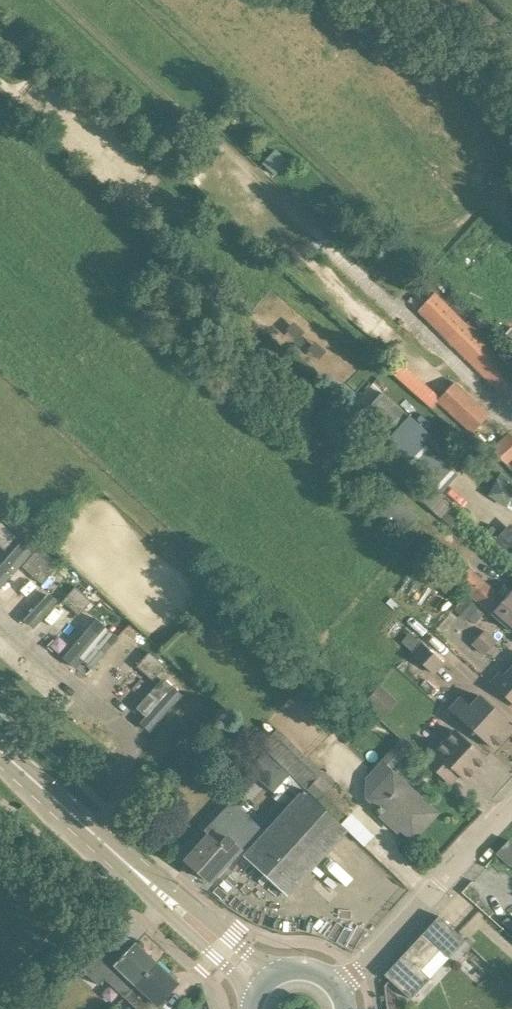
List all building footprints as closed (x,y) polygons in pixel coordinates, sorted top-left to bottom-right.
[(511,396),(511,366),(500,353),(496,356),(481,341),(487,335),(471,319),(465,325),(434,295),(417,312),(507,401),(511,396)] [(440,397),(398,360),(388,370),(431,408),(436,403),(470,433),(488,414),(454,383),(440,397)] [(440,493),(455,476),(422,444),(430,435),(418,425),(419,424),(383,392),(360,418),(407,460),(406,462),(440,493)] [(511,457),(511,438),(508,434),(492,450),(506,463),(511,457)] [(437,495),(435,493),(385,448),(374,461),(438,518),(440,516),(452,504),(439,493),(437,495)] [(399,538),(416,517),(390,493),(385,488),(380,493),(366,511),(399,538)] [(21,536),(27,530),(27,529),(10,514),(3,521),(21,536)] [(9,529),(1,522),(0,522),(0,539),(9,529)] [(508,524),(492,542),(510,558),(511,557),(511,527),(508,524)] [(9,529),(0,539),(0,546),(5,550),(17,536),(9,529)] [(0,559),(0,588),(31,555),(17,541),(0,559)] [(23,568),(32,575),(49,556),(48,555),(40,549),(23,568)] [(59,565),(49,556),(32,575),(42,584),(59,565)] [(458,560),(445,576),(489,614),(490,612),(511,630),(511,629),(511,592),(504,585),(497,593),(492,589),(458,560)] [(91,585),(83,578),(62,602),(70,609),(83,595),(91,585)] [(52,579),(18,618),(33,632),(68,594),(52,579)] [(91,602),(83,595),(70,609),(78,616),(91,602)] [(467,622),(469,619),(479,608),(466,597),(454,610),(467,622)] [(104,604),(61,652),(87,675),(130,628),(104,604)] [(470,641),(444,618),(433,631),(458,654),(470,641)] [(487,656),(501,640),(488,628),(473,644),(487,656)] [(434,676),(445,664),(420,642),(410,654),(434,676)] [(157,660),(149,653),(136,667),(144,674),(157,660)] [(165,667),(157,660),(144,674),(152,681),(165,667)] [(503,676),(499,672),(489,683),(511,704),(511,665),(503,676)] [(170,672),(129,716),(144,729),(184,685),(170,672)] [(379,685),(363,702),(379,718),(395,701),(379,685)] [(503,720),(477,695),(467,705),(458,697),(448,707),(491,748),(501,737),(494,730),(503,720)] [(444,778),(449,773),(452,769),(463,779),(483,757),(452,729),(449,733),(451,735),(447,738),(446,737),(443,740),(442,740),(433,750),(429,746),(425,751),(419,757),(448,783),(448,782),(444,778)] [(248,770),(273,792),(289,774),(264,752),(248,770)] [(412,836),(433,812),(389,772),(365,799),(380,812),(379,813),(400,831),(403,828),(412,836)] [(275,819),(301,789),(289,774),(273,792),(271,796),(273,798),(277,801),(267,813),(275,819)] [(347,831),(338,822),(301,789),(275,819),(243,853),(288,895),(347,831)] [(226,836),(232,828),(221,818),(214,827),(209,832),(183,860),(208,882),(239,848),(226,836)] [(511,863),(511,847),(507,842),(495,854),(508,867),(511,863)] [(449,958),(465,941),(439,916),(385,975),(411,1000),(430,979),(421,970),(440,950),(449,958)] [(101,950),(80,972),(96,987),(103,979),(123,997),(153,964),(132,944),(120,956),(119,955),(116,959),(117,960),(114,963),(101,950)] [(470,954),(461,962),(478,983),(488,974),(470,954)] [(123,997),(123,998),(122,999),(123,1000),(125,998),(136,1008),(159,1008),(157,1008),(163,1001),(162,1001),(165,998),(164,997),(175,984),(153,964),(123,997)]
